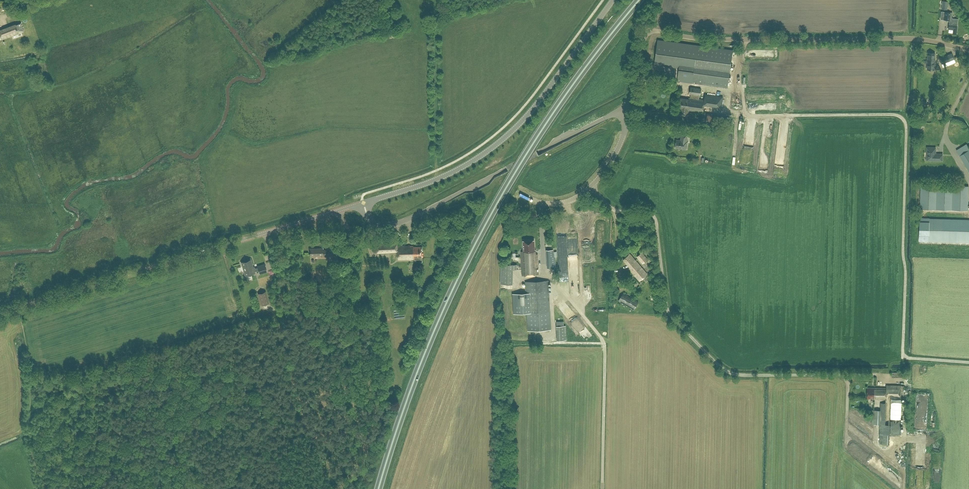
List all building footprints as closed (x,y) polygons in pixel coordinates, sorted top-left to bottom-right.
[(952,18),(952,14),(952,12),(944,11),(944,19),(949,20),(949,24),(948,29),(953,29),(953,33),(956,33),(957,25),(958,19),(952,18)] [(24,31),(21,23),(0,30),(0,36),(1,39),(11,35),(24,31)] [(727,88),(730,66),(733,50),(697,45),(658,40),(654,64),(679,67),(677,81),(727,88)] [(934,69),(935,53),(927,52),(927,69),(934,69)] [(952,53),(939,58),(942,64),(954,59),(952,53)] [(691,87),(690,94),(700,95),(701,88),(691,87)] [(723,96),(722,96),(705,94),(704,99),(689,97),(689,99),(680,97),(679,108),(681,108),(680,115),(688,116),(688,111),(703,113),(704,104),(721,106),(723,96)] [(935,97),(932,99),(938,111),(941,109),(935,97)] [(688,134),(681,133),(681,137),(683,137),(683,140),(676,139),(675,147),(686,149),(688,141),(686,141),(686,138),(687,138),(688,134)] [(935,147),(927,147),(926,156),(927,156),(927,160),(942,160),(942,154),(935,153),(935,152),(935,147)] [(959,155),(968,171),(968,149),(959,155)] [(968,186),(921,184),(920,208),(968,210),(968,186)] [(919,228),(919,241),(968,242),(968,219),(919,218),(919,228)] [(520,247),(520,233),(510,233),(510,244),(514,245),(514,246),(520,247)] [(397,245),(397,238),(397,235),(391,235),(391,238),(373,240),(374,252),(397,251),(398,259),(422,258),(422,246),(410,246),(410,245),(397,245)] [(559,235),(560,240),(562,240),(563,247),(568,246),(568,235),(559,235)] [(534,240),(523,240),(524,251),(521,251),(523,275),(539,274),(537,254),(536,254),(536,249),(534,249),(534,240)] [(322,248),(310,248),(310,255),(322,255),(322,256),(325,256),(325,249),(322,250),(322,248)] [(553,249),(546,249),(547,268),(556,267),(556,257),(553,257),(553,249)] [(637,256),(638,258),(643,263),(648,259),(642,252),(637,256)] [(647,274),(638,263),(630,253),(623,259),(630,267),(629,268),(640,280),(647,274)] [(267,271),(266,270),(265,266),(266,265),(265,265),(264,264),(257,266),(258,267),(253,268),(250,258),(250,259),(242,262),(241,262),(241,263),(242,265),(242,267),(243,267),(244,270),(243,270),(244,272),(245,275),(244,275),(245,275),(246,275),(246,276),(251,275),(251,273),(253,273),(255,272),(254,271),(258,270),(259,272),(259,274),(267,271)] [(501,264),(500,283),(512,284),(513,269),(517,269),(517,264),(501,264)] [(548,280),(525,281),(526,292),(513,293),(513,305),(514,305),(514,313),(527,312),(528,330),(550,329),(548,280)] [(266,291),(258,294),(261,305),(269,302),(266,291)] [(623,293),(619,300),(634,309),(638,301),(623,293)] [(574,323),(585,338),(590,334),(578,319),(574,323)] [(556,326),(557,340),(566,340),(565,325),(556,326)] [(867,398),(886,399),(886,403),(881,403),(880,410),(872,410),(871,424),(880,424),(879,443),(905,444),(907,383),(886,382),(886,388),(867,387),(867,398)]
